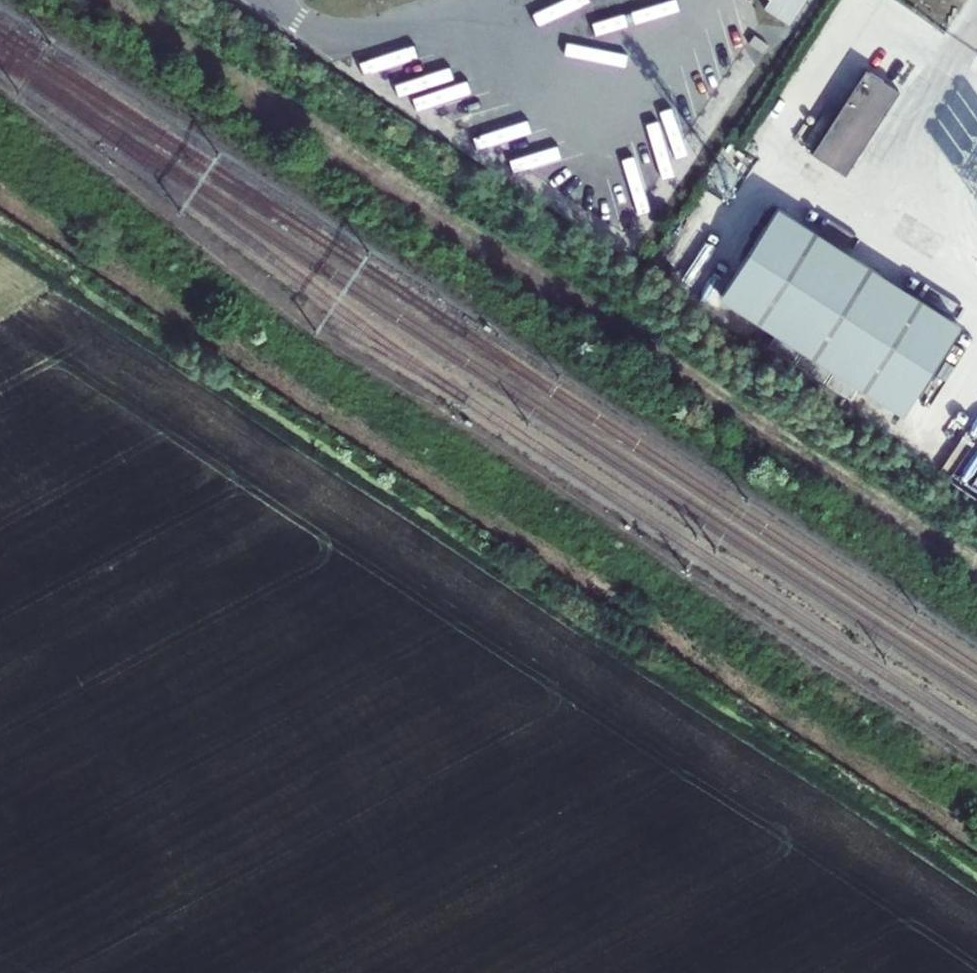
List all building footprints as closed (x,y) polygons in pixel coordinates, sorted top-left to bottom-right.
[(764,9),(788,26),(805,0),(770,0),(769,1),(764,9)] [(769,44),(755,34),(749,43),(763,53),(769,44)] [(867,70),(812,153),(846,175),(901,92),(867,70)] [(777,207),(719,295),(901,415),(959,327),(777,207)]
